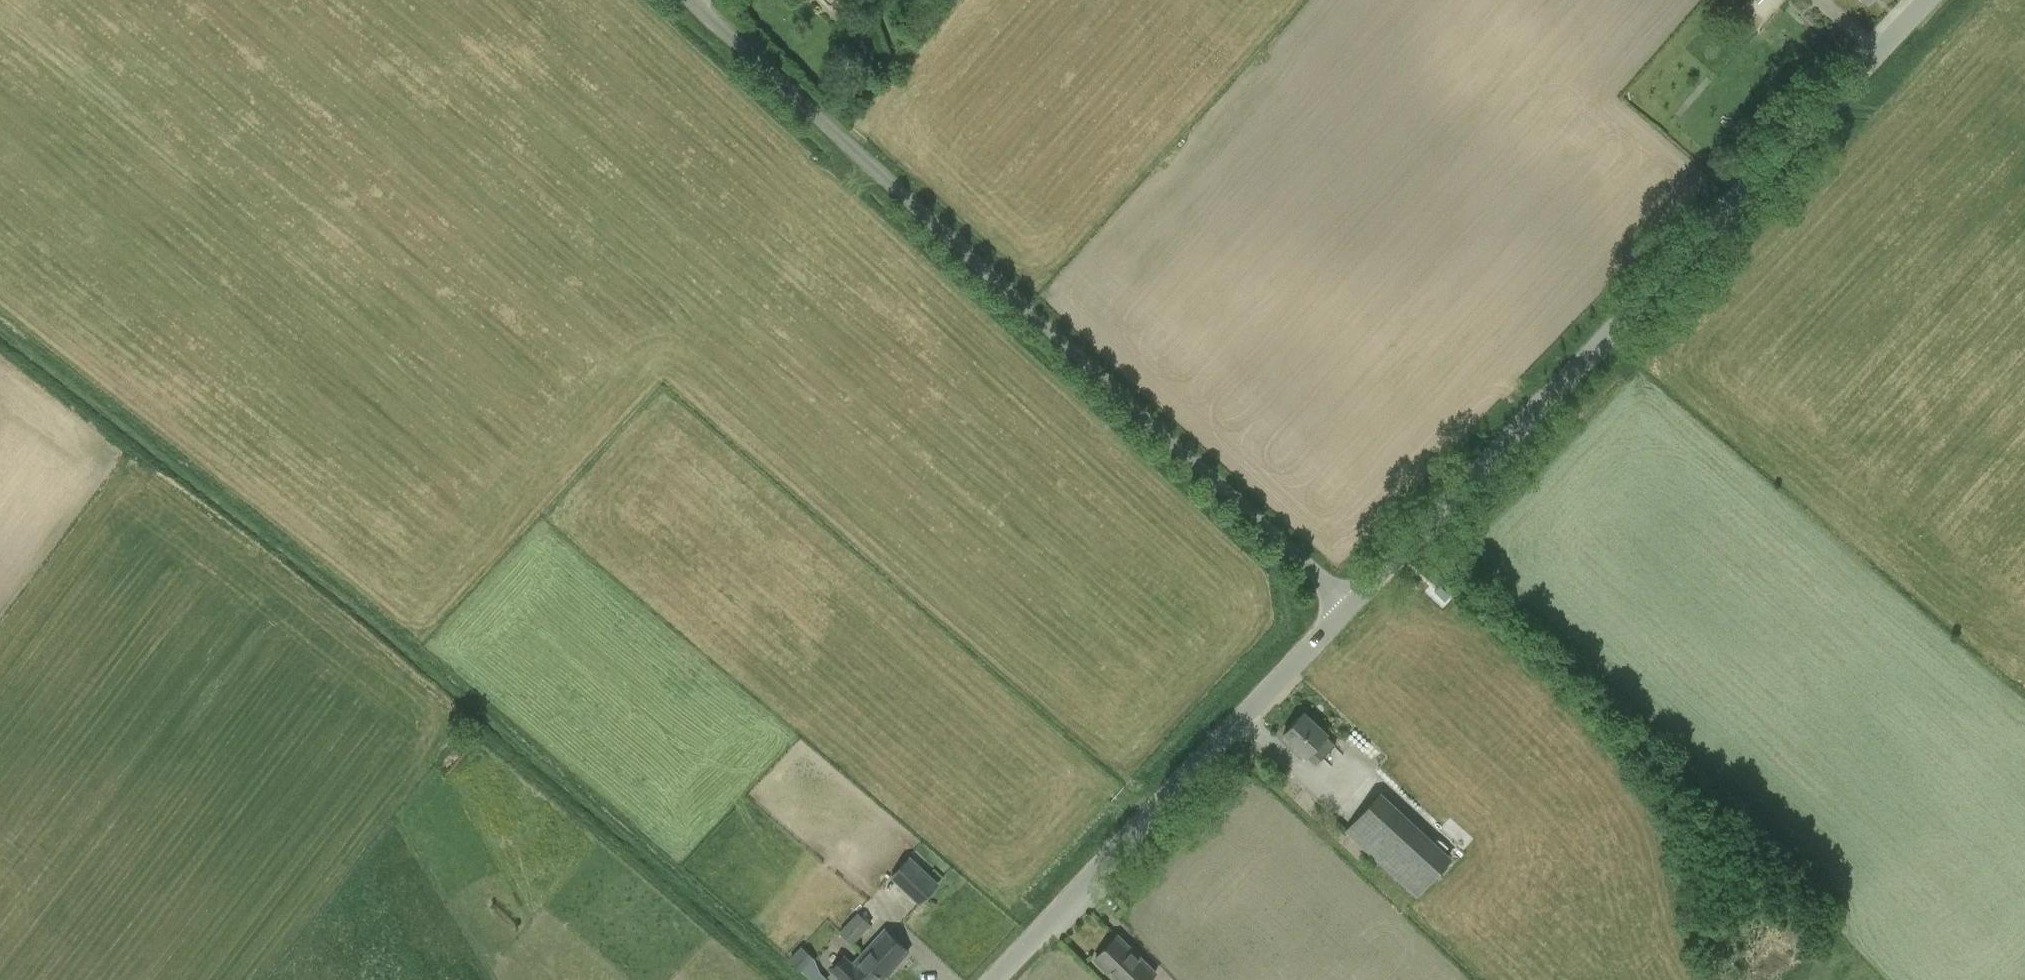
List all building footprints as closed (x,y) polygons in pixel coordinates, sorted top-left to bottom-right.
[(1284,733),(1307,755),(1316,763),(1335,744),(1325,736),(1327,734),(1303,712),(1284,733)] [(1376,798),(1348,829),(1417,893),(1446,862),(1376,798)] [(890,876),(920,904),(940,883),(911,854),(890,876)] [(840,931),(853,943),(871,923),(859,912),(840,931)] [(854,962),(844,953),(830,968),(840,977),(839,979),(840,979),(882,979),(909,951),(886,928),(854,962)] [(1095,958),(1118,979),(1147,979),(1156,971),(1118,933),(1095,958)] [(802,944),(789,959),(804,972),(817,957),(802,944)]
